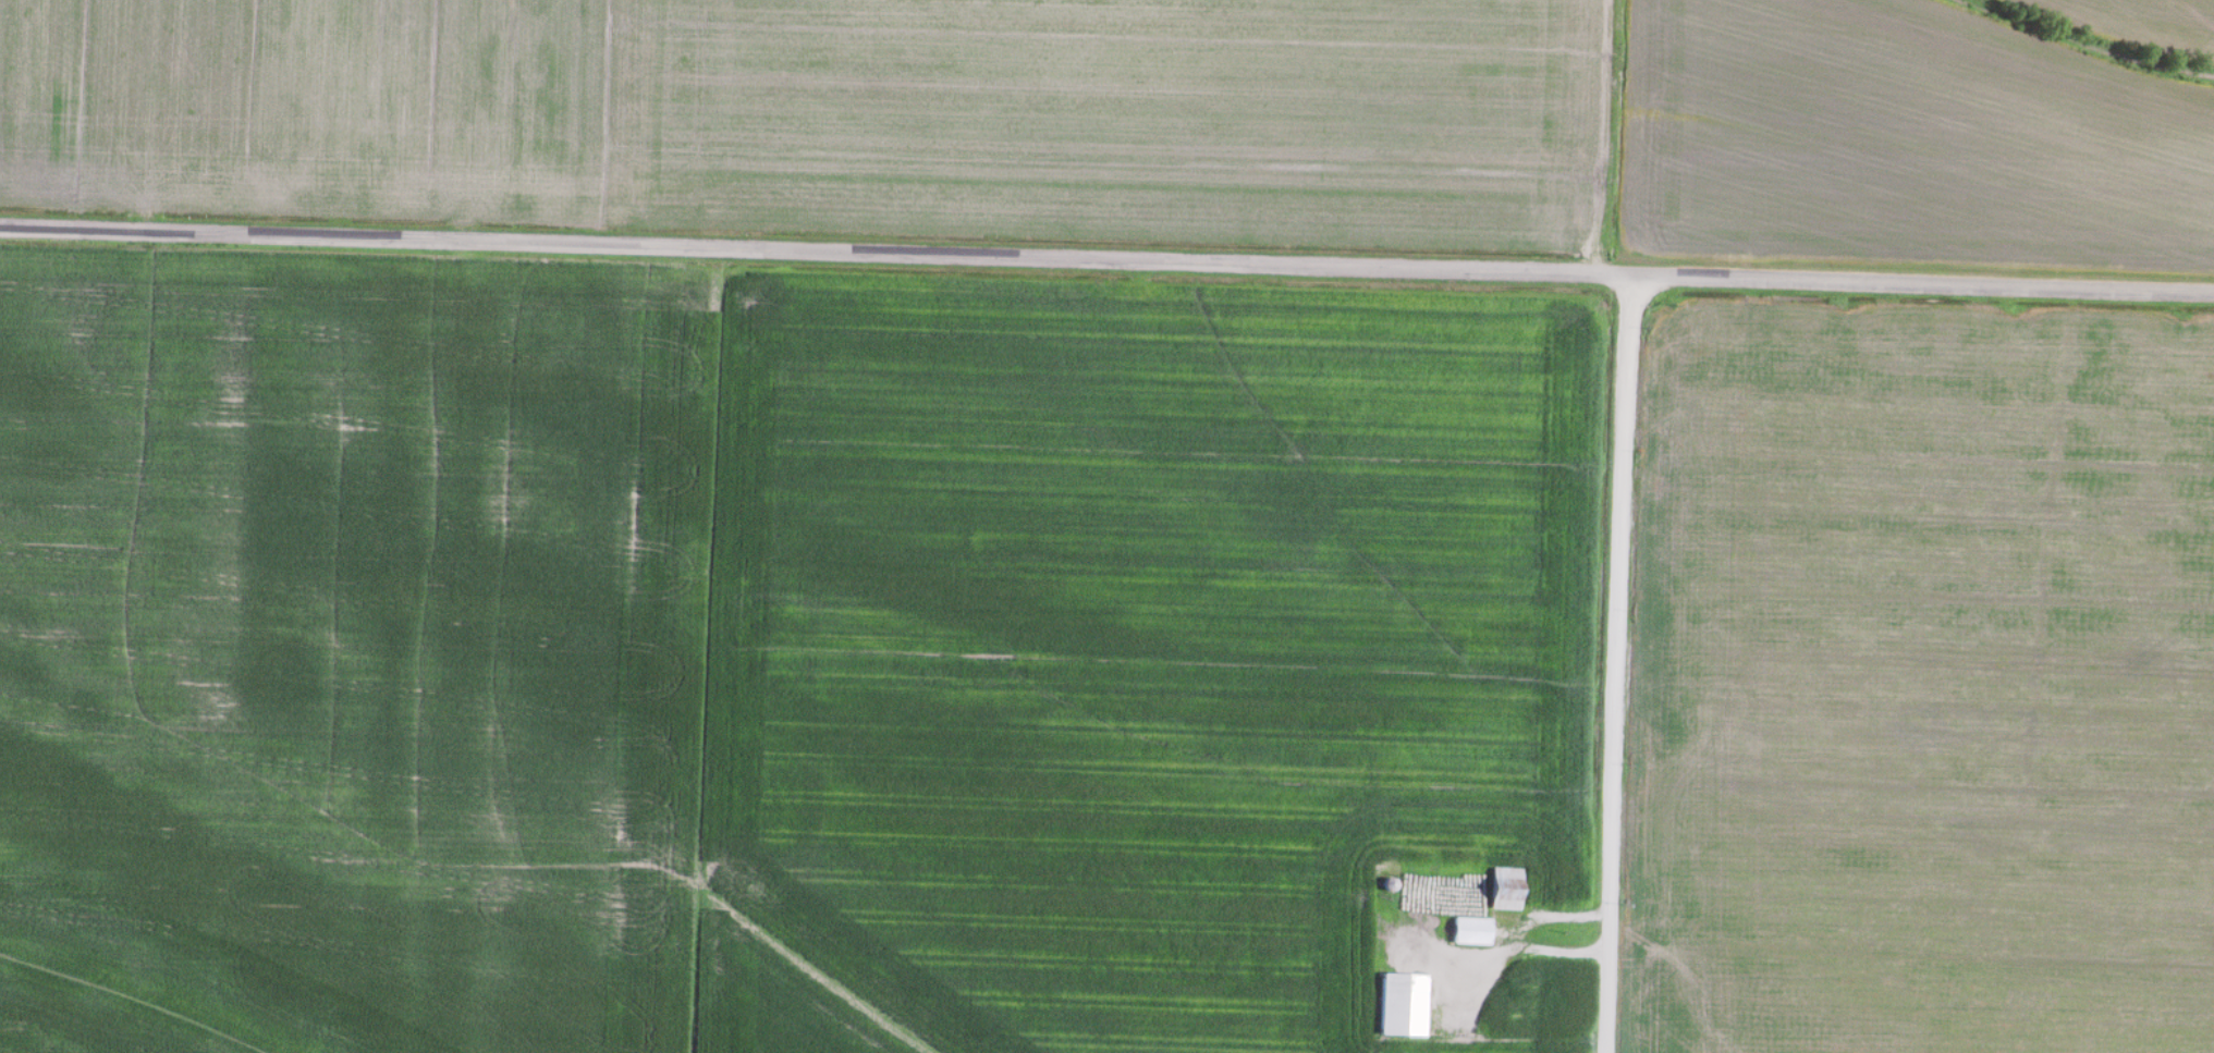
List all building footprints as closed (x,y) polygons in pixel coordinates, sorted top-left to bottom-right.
[(1518,911),(1519,869),(1490,868),(1489,910),(1518,911)] [(1391,893),(1395,881),(1385,878),(1381,890),(1391,893)] [(1488,920),(1451,920),(1451,945),(1488,945),(1488,920)] [(1424,975),(1379,974),(1378,1036),(1422,1037),(1424,975)]
